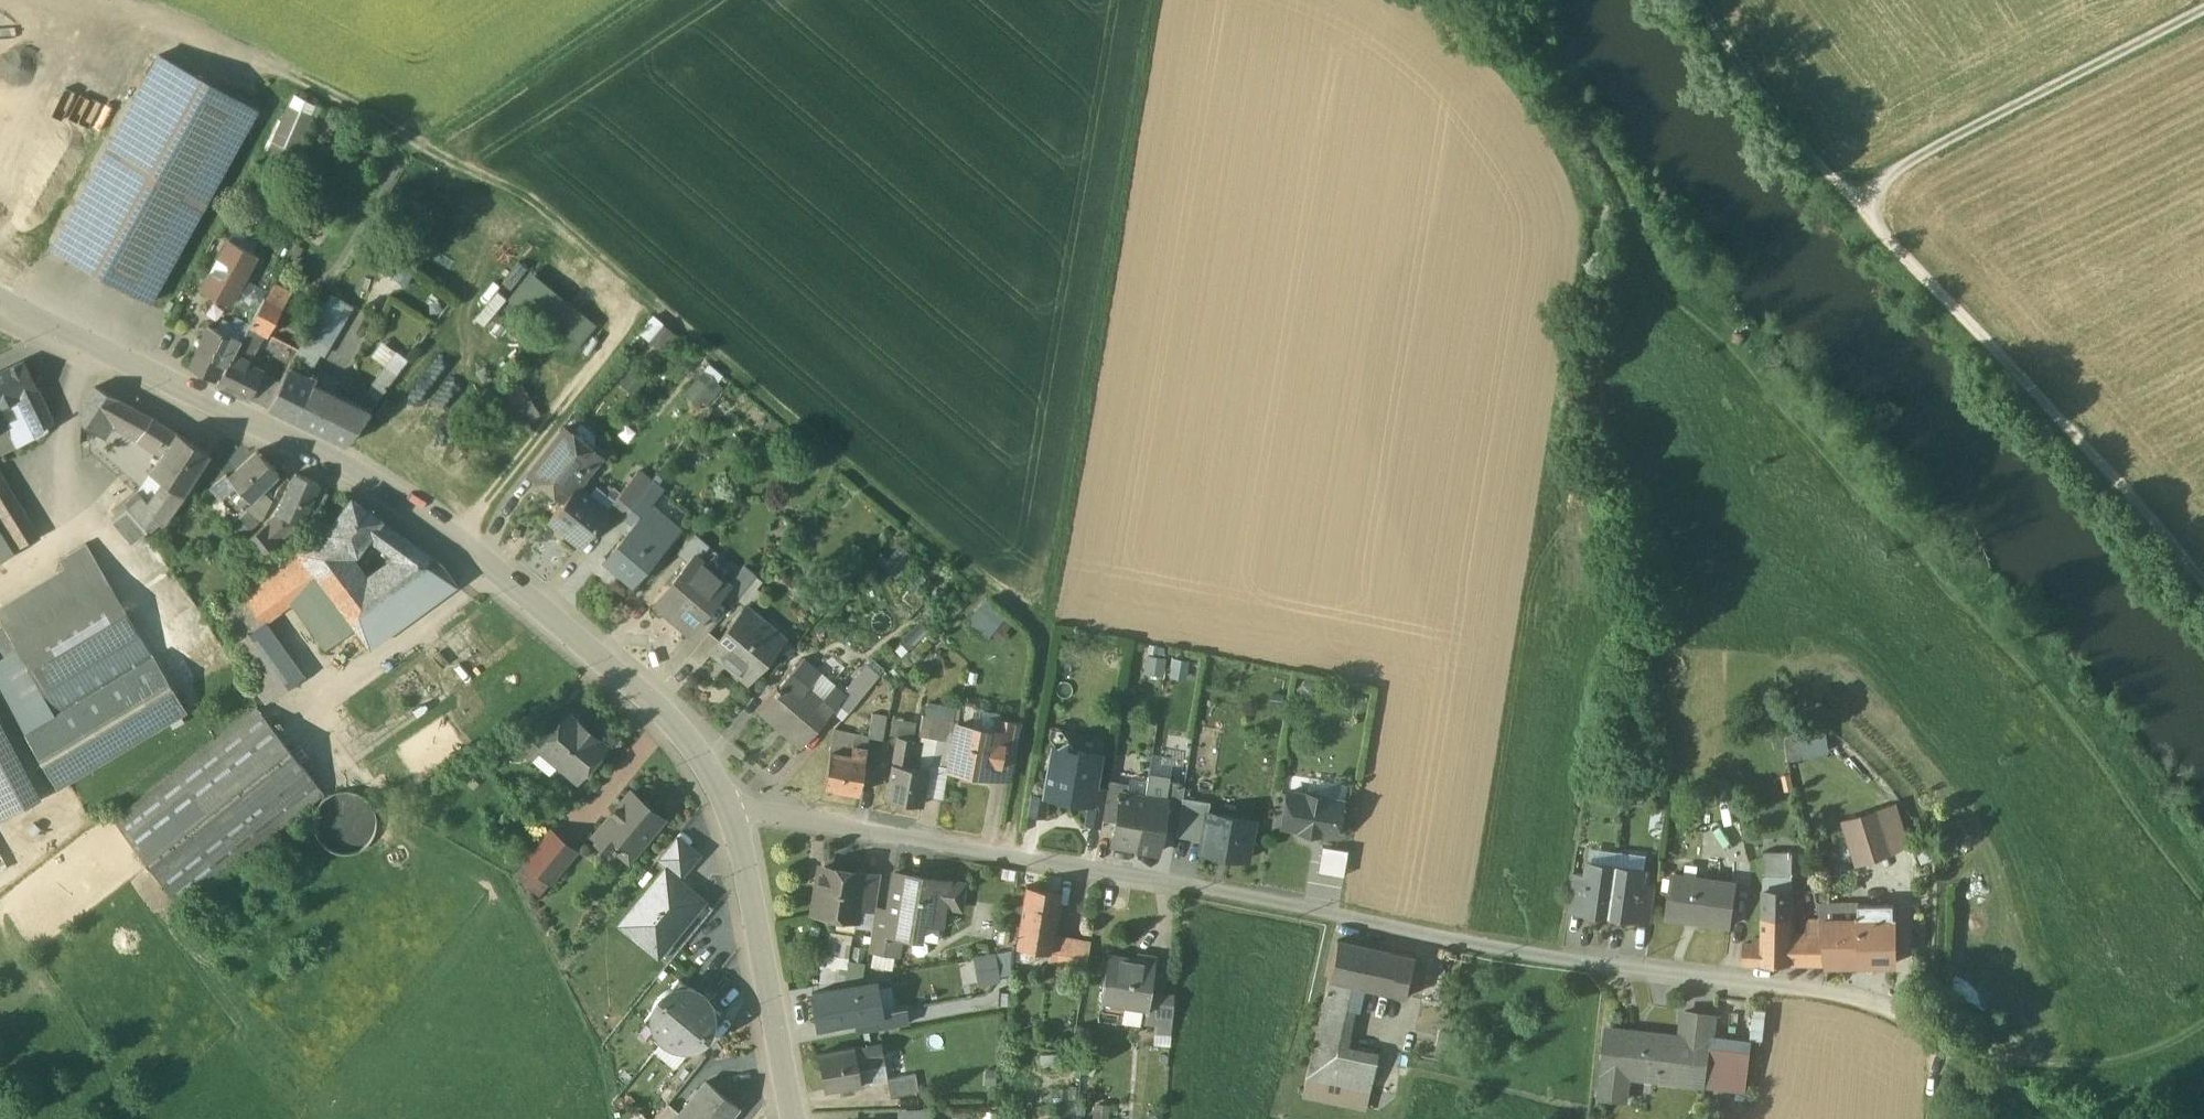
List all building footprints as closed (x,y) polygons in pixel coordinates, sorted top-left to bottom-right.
[(160,54),(52,248),(150,303),(258,108),(160,54)] [(291,92),(267,154),(295,164),(318,103),(291,92)] [(230,269),(227,275),(220,277),(210,272),(201,289),(212,296),(212,298),(216,300),(218,299),(230,305),(257,255),(228,239),(218,257),(228,263),(230,269)] [(512,300),(574,351),(596,324),(534,273),(512,300)] [(331,293),(294,356),(304,361),(313,366),(321,352),(325,355),(353,306),(331,293)] [(265,297),(250,324),(262,331),(268,334),(283,307),(265,297)] [(660,348),(675,330),(653,312),(638,329),(660,348)] [(250,324),(234,353),(246,360),(262,331),(250,324)] [(234,338),(208,325),(189,367),(215,380),(234,338)] [(246,360),(234,353),(218,383),(250,399),(263,373),(247,366),(246,360)] [(294,356),(286,369),(297,375),(304,361),(294,356)] [(0,374),(0,391),(6,403),(16,399),(24,414),(44,406),(22,364),(0,374)] [(386,366),(367,391),(379,399),(397,375),(386,366)] [(683,390),(701,408),(727,384),(709,366),(683,390)] [(297,375),(286,369),(268,407),(345,444),(370,410),(297,375)] [(518,379),(493,394),(513,430),(539,416),(518,379)] [(135,412),(94,388),(82,406),(111,422),(122,429),(135,412)] [(44,406),(24,414),(37,437),(53,425),(44,406)] [(150,420),(135,412),(122,429),(138,438),(149,421),(150,420)] [(150,420),(149,421),(138,438),(136,441),(159,457),(148,475),(163,484),(179,494),(210,453),(177,432),(150,420)] [(0,431),(0,455),(16,448),(6,428),(0,431)] [(560,428),(528,468),(539,477),(542,474),(555,484),(555,493),(565,500),(577,485),(577,486),(595,464),(598,464),(603,458),(602,450),(596,445),(588,446),(586,450),(560,428)] [(258,450),(229,477),(238,485),(223,499),(229,507),(235,514),(278,472),(258,450)] [(296,472),(278,513),(260,527),(272,545),(301,523),(318,482),(296,472)] [(11,554),(37,539),(0,474),(0,535),(11,554)] [(179,494),(163,484),(154,496),(171,507),(179,494)] [(627,484),(610,505),(622,516),(623,515),(640,494),(627,484)] [(565,500),(549,519),(581,544),(608,510),(577,486),(577,485),(565,500)] [(640,494),(623,515),(633,524),(647,507),(655,499),(644,490),(640,494)] [(145,506),(139,499),(113,519),(131,540),(157,520),(160,522),(171,507),(154,496),(145,506)] [(351,498),(326,533),(340,544),(335,548),(346,559),(357,553),(367,539),(396,562),(418,546),(351,498)] [(235,514),(229,507),(225,511),(231,517),(235,514)] [(633,524),(628,531),(629,532),(607,558),(605,557),(605,558),(634,583),(677,532),(647,507),(633,524)] [(260,527),(245,539),(257,557),(272,545),(260,527)] [(326,533),(297,553),(335,603),(365,584),(346,559),(335,548),(340,544),(326,533)] [(694,533),(678,553),(688,561),(694,554),(699,559),(709,546),(694,533)] [(11,554),(0,535),(0,560),(11,554)] [(59,558),(67,570),(94,554),(87,541),(59,558)] [(396,562),(365,584),(335,603),(355,628),(402,594),(428,576),(443,564),(418,546),(396,562)] [(297,553),(284,562),(307,593),(321,612),(335,603),(297,553)] [(188,710),(164,671),(112,584),(94,554),(67,570),(0,610),(0,615),(20,648),(0,660),(0,687),(59,786),(188,710)] [(688,561),(654,601),(690,632),(721,596),(730,585),(728,583),(699,559),(694,554),(688,561)] [(307,593),(284,562),(245,591),(251,598),(268,623),(307,593)] [(744,565),(728,583),(730,585),(721,596),(732,604),(756,575),(744,565)] [(428,576),(402,594),(417,614),(443,596),(428,576)] [(402,594),(355,628),(370,647),(417,614),(402,594)] [(242,640),(268,623),(251,598),(225,615),(242,640)] [(355,628),(335,603),(321,612),(340,638),(355,628)] [(719,640),(711,649),(712,650),(747,680),(760,666),(755,661),(775,638),(763,628),(766,623),(747,607),(719,640)] [(992,630),(1003,640),(1017,626),(1006,616),(992,630)] [(307,678),(268,623),(242,640),(238,644),(275,698),(307,678)] [(709,631),(689,655),(701,664),(712,650),(711,649),(719,640),(709,631)] [(1145,672),(1162,674),(1165,658),(1148,655),(1145,672)] [(1172,659),(1170,678),(1187,680),(1190,661),(1172,659)] [(844,691),(812,664),(804,673),(813,682),(807,688),(832,709),(837,703),(846,692),(844,690),(844,691)] [(804,673),(796,667),(778,687),(777,687),(760,706),(787,729),(785,731),(802,746),(833,710),(832,709),(807,688),(813,682),(804,673)] [(861,670),(844,690),(846,692),(837,703),(848,713),(874,681),(861,670)] [(258,707),(114,820),(180,905),(324,792),(258,707)] [(887,716),(872,713),(868,735),(869,736),(869,737),(883,740),(887,716)] [(602,747),(565,716),(549,736),(539,748),(540,749),(558,764),(561,760),(579,775),(602,747)] [(42,797),(0,717),(0,819),(42,797)] [(935,766),(950,768),(958,724),(926,720),(922,737),(940,740),(935,766)] [(1018,724),(1001,721),(999,731),(1001,731),(993,776),(1009,778),(1016,740),(1015,739),(1018,724)] [(1789,757),(1831,751),(1826,722),(1784,728),(1789,757)] [(999,731),(958,724),(950,768),(993,776),(1001,731),(999,731)] [(537,725),(517,749),(531,760),(540,749),(539,748),(549,736),(537,725)] [(868,735),(834,729),(830,751),(851,755),(852,746),(867,749),(869,737),(869,736),(868,735)] [(914,739),(898,736),(893,763),(909,766),(914,739)] [(914,739),(909,766),(928,769),(934,770),(935,766),(940,740),(922,737),(922,741),(914,739)] [(1067,737),(1054,747),(1053,746),(1044,795),(1088,803),(1092,803),(1095,786),(1101,754),(1076,750),(1067,737)] [(851,755),(830,751),(824,787),(859,794),(862,777),(863,767),(867,749),(852,746),(851,755)] [(893,763),(886,798),(922,805),(928,769),(909,766),(893,763)] [(1145,798),(1164,801),(1167,782),(1168,780),(1148,777),(1145,798)] [(1129,784),(1109,781),(1108,788),(1103,820),(1116,822),(1121,794),(1127,795),(1129,784)] [(1185,785),(1167,782),(1164,801),(1168,802),(1165,824),(1178,826),(1182,799),(1185,785)] [(1095,786),(1092,803),(1088,803),(1084,824),(1102,827),(1103,820),(1108,788),(1095,786)] [(632,792),(619,807),(617,806),(612,812),(614,813),(595,837),(598,839),(597,841),(607,850),(608,848),(612,851),(612,850),(614,852),(617,849),(615,847),(629,858),(662,817),(632,792)] [(1324,795),(1307,792),(1306,795),(1286,792),(1281,825),(1301,828),(1300,831),(1317,834),(1318,831),(1338,834),(1343,802),(1323,798),(1324,795)] [(1127,795),(1121,794),(1116,822),(1112,843),(1136,847),(1145,798),(1127,795)] [(1164,801),(1145,798),(1136,847),(1160,851),(1165,824),(1168,802),(1164,801)] [(1177,837),(1203,841),(1209,803),(1182,799),(1178,826),(1177,837)] [(1880,811),(1847,821),(1860,860),(1892,850),(1880,811)] [(1201,852),(1248,859),(1254,821),(1207,814),(1203,841),(1201,852)] [(575,850),(552,830),(526,861),(550,880),(575,850)] [(659,858),(681,875),(698,853),(676,836),(659,858)] [(1322,845),(1319,870),(1344,873),(1347,847),(1322,845)] [(1791,890),(1792,851),(1763,851),(1763,859),(1765,859),(1765,876),(1763,876),(1763,890),(1791,890)] [(1617,865),(1589,861),(1587,874),(1583,907),(1582,910),(1611,914),(1617,865)] [(1646,869),(1617,865),(1611,914),(1639,918),(1639,915),(1644,882),(1646,869)] [(864,872),(826,866),(823,885),(818,884),(813,911),(839,915),(840,908),(858,911),(859,908),(864,873),(864,872)] [(659,955),(703,901),(666,870),(622,924),(659,955)] [(965,883),(895,871),(888,911),(885,930),(899,932),(918,936),(921,918),(941,922),(944,904),(961,907),(965,883)] [(1587,874),(1574,872),(1569,905),(1583,907),(1587,874)] [(881,876),(864,873),(859,908),(875,911),(875,909),(881,876)] [(1737,883),(1672,874),(1666,913),(1698,918),(1698,920),(1731,925),(1737,883)] [(1657,884),(1644,882),(1639,915),(1652,917),(1657,884)] [(1060,891),(1027,886),(1017,947),(1050,952),(1060,891)] [(1791,936),(1791,890),(1763,890),(1763,937),(1763,943),(1762,963),(1791,963),(1791,936)] [(1859,903),(1817,904),(1817,905),(1821,919),(1858,918),(1859,903)] [(1894,903),(1859,903),(1858,918),(1859,963),(1895,963),(1894,903)] [(1817,905),(1811,906),(1812,910),(1809,910),(1810,919),(1807,919),(1807,936),(1822,935),(1821,919),(1816,919),(1817,905)] [(888,911),(875,909),(875,911),(872,928),(885,930),(888,911)] [(1858,918),(1821,919),(1822,935),(1825,963),(1859,963),(1858,918)] [(885,930),(872,928),(869,947),(896,951),(899,932),(885,930)] [(1825,963),(1822,935),(1807,936),(1806,963),(1825,963)] [(1806,963),(1807,936),(1791,936),(1791,963),(1806,963)] [(1090,942),(1062,937),(1057,968),(1085,973),(1090,942)] [(1385,951),(1338,940),(1330,979),(1351,984),(1377,989),(1385,951)] [(1755,943),(1746,943),(1746,963),(1762,963),(1763,943),(1755,943)] [(1417,956),(1385,949),(1385,951),(1377,989),(1390,992),(1397,994),(1408,996),(1417,956)] [(995,954),(976,957),(981,983),(1000,979),(995,954)] [(1155,961),(1108,954),(1101,997),(1148,1004),(1150,992),(1155,961)] [(654,1004),(652,1012),(645,1020),(653,1027),(655,1031),(657,1034),(659,1038),(662,1040),(702,993),(696,989),(691,987),(687,986),(678,979),(672,988),(664,992),(658,997),(654,1004)] [(1337,1044),(1342,1024),(1346,1009),(1351,984),(1330,979),(1324,1004),(1320,1019),(1302,1097),(1363,1111),(1376,1053),(1337,1044)] [(856,986),(813,994),(819,1027),(857,1020),(877,1016),(872,988),(857,991),(856,986)] [(1173,993),(1150,992),(1148,1004),(1145,1022),(1155,1024),(1154,1032),(1170,1033),(1173,993)] [(702,993),(662,1040),(667,1044),(672,1046),(677,1047),(686,1054),(692,1046),(699,1042),(706,1036),(710,1029),(712,1022),(719,1013),(711,1006),(708,999),(702,993)] [(1751,1040),(1761,1041),(1765,1008),(1755,1007),(1751,1040)] [(1715,1015),(1684,1010),(1680,1035),(1683,1036),(1692,1037),(1689,1058),(1709,1061),(1711,1045),(1715,1015)] [(877,1016),(857,1020),(859,1033),(906,1024),(904,1011),(877,1016)] [(1680,1035),(1608,1026),(1599,1094),(1626,1098),(1629,1075),(1657,1078),(1658,1067),(1678,1070),(1683,1036),(1680,1035)] [(881,1043),(854,1047),(857,1063),(884,1058),(883,1052),(881,1043)] [(1751,1051),(1711,1045),(1709,1061),(1705,1084),(1745,1090),(1751,1051)] [(854,1047),(818,1053),(825,1090),(843,1087),(844,1095),(855,1093),(854,1085),(861,1084),(857,1063),(854,1047)] [(903,1049),(883,1052),(884,1058),(888,1079),(908,1075),(903,1049)] [(884,1058),(857,1063),(861,1084),(888,1079),(884,1058)] [(1709,1061),(1689,1058),(1686,1081),(1705,1084),(1709,1061)] [(888,1079),(891,1096),(919,1091),(915,1074),(888,1079)] [(706,1081),(680,1112),(675,1118),(728,1118),(738,1107),(706,1081)] [(668,1103),(655,1118),(675,1118),(680,1112),(668,1103)]
